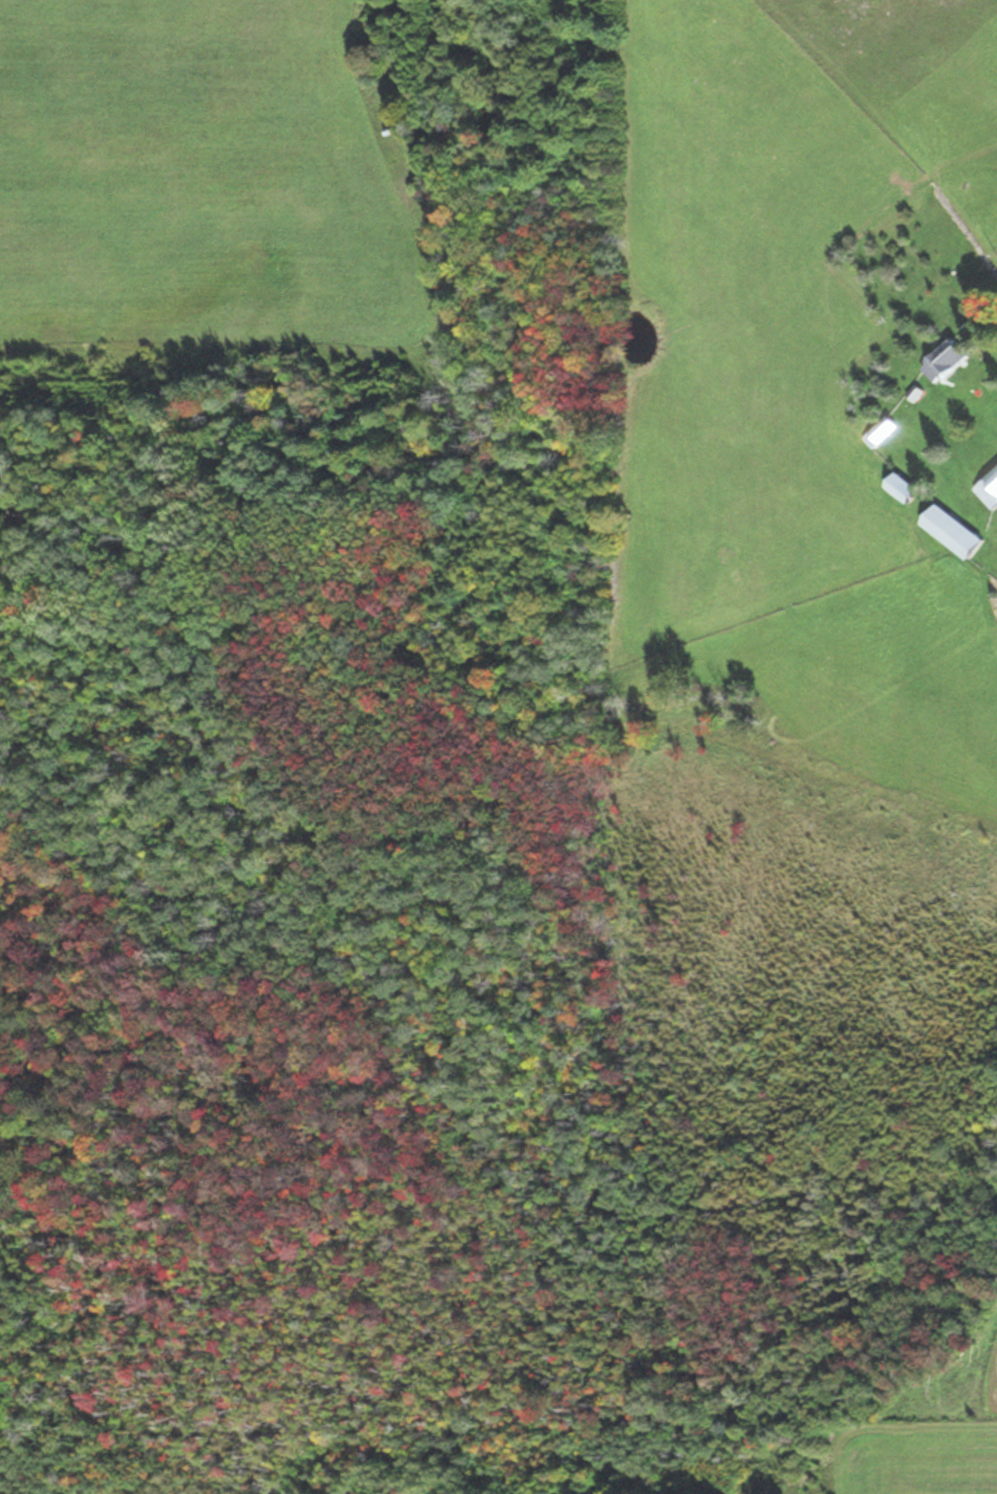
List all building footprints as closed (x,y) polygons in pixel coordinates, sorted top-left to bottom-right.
[(936,384),(966,354),(951,338),(920,368),(936,384)] [(873,449),(896,425),(885,415),(862,439),(873,449)] [(972,488),(990,510),(996,504),(996,466),(972,488)] [(917,488),(894,472),(884,486),(906,502),(917,488)] [(919,525),(968,559),(983,538),(934,503),(919,525)]
